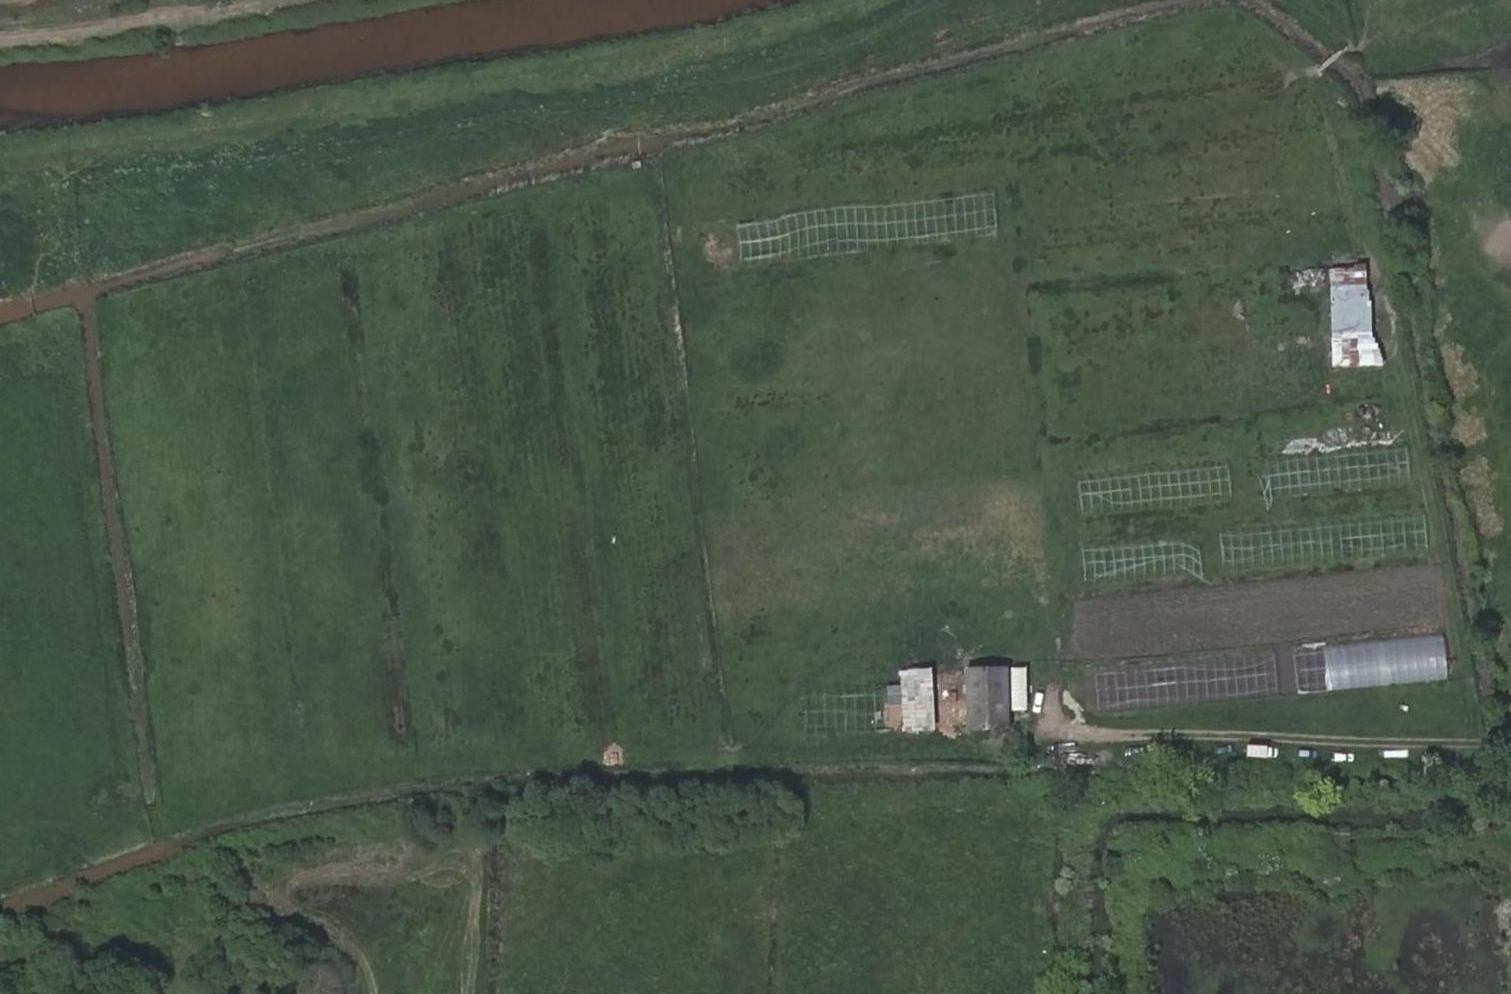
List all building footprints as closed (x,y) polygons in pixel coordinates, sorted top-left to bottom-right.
[(1329,266),(1328,333),(1367,334),(1368,267),(1329,266)] [(1244,459),(1248,499),(1408,483),(1404,443),(1244,459)] [(1291,649),(1295,693),(1446,679),(1441,635),(1291,649)] [(1166,659),(1169,706),(1275,699),(1272,653),(1166,659)] [(962,729),(1006,730),(1007,712),(1025,712),(1025,668),(963,667),(962,729)]
